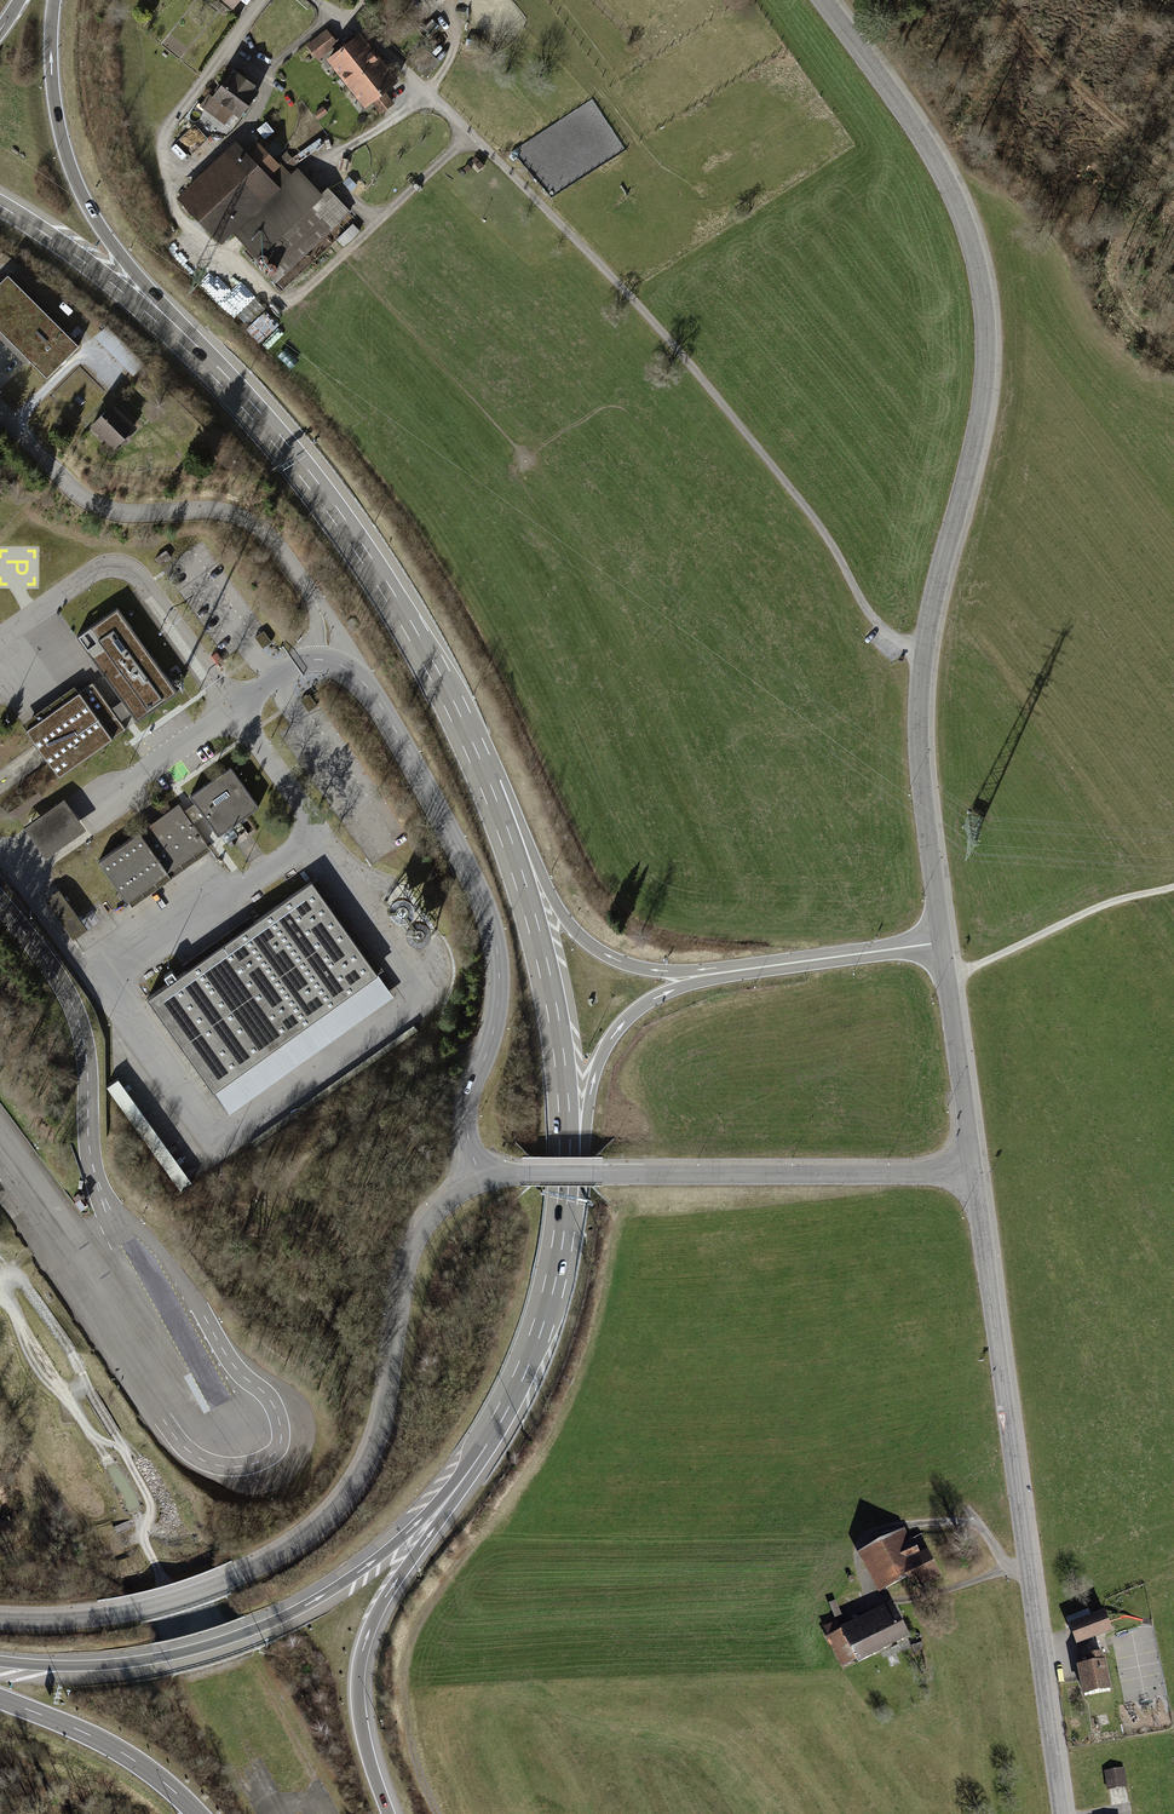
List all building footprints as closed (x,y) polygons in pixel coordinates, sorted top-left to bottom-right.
[(318,58),(336,42),(326,30),(307,45),(318,58)] [(328,58),(340,73),(371,48),(359,33),(328,58)] [(340,73),(352,88),(383,63),(371,48),(340,73)] [(352,88),(364,103),(395,78),(383,63),(352,88)] [(256,89),(233,71),(204,107),(226,125),(234,116),(240,121),(260,96),(254,91),(256,89)] [(393,101),(385,90),(371,101),(379,111),(393,101)] [(313,114),(318,122),(328,115),(323,107),(313,114)] [(195,122),(187,115),(172,131),(179,139),(195,122)] [(231,234),(281,187),(279,185),(289,175),(260,145),(249,155),(235,140),(174,198),(219,245),(231,234)] [(321,193),(297,168),(289,175),(279,185),(281,187),(231,234),(275,280),(349,211),(327,187),(321,193)] [(345,245),(360,230),(354,224),(338,239),(345,245)] [(47,376),(76,347),(5,276),(0,281),(0,329),(47,376)] [(251,323),(302,379),(314,369),(263,313),(251,323)] [(104,329),(92,340),(130,379),(142,368),(104,329)] [(113,445),(133,425),(111,402),(87,426),(104,443),(96,450),(105,460),(117,449),(113,445)] [(116,727),(130,718),(136,727),(175,700),(116,614),(76,641),(121,707),(108,716),(88,687),(76,695),(72,689),(17,727),(37,755),(55,781),(121,735),(116,727)] [(252,639),(260,651),(269,645),(261,633),(252,639)] [(299,703),(306,714),(314,709),(307,698),(299,703)] [(189,825),(202,816),(216,835),(256,806),(230,769),(189,798),(194,805),(182,813),(177,806),(99,861),(127,901),(205,847),(189,825)] [(35,847),(42,859),(80,834),(72,821),(61,805),(23,830),(35,847)] [(88,830),(65,844),(70,852),(92,838),(88,830)] [(146,1001),(210,1092),(379,973),(314,882),(146,1001)] [(118,1077),(106,1086),(181,1191),(193,1183),(118,1077)] [(916,1557),(903,1532),(855,1558),(876,1598),(908,1581),(914,1594),(937,1582),(922,1554),(916,1557)] [(908,1641),(890,1605),(837,1633),(834,1627),(821,1633),(842,1675),(908,1641)] [(1111,1630),(1105,1614),(1070,1627),(1076,1643),(1111,1630)] [(1102,1654),(1086,1657),(1088,1665),(1079,1666),(1084,1695),(1110,1690),(1104,1661),(1103,1661),(1102,1654)] [(1123,1772),(1101,1775),(1104,1795),(1126,1792),(1123,1772)]
